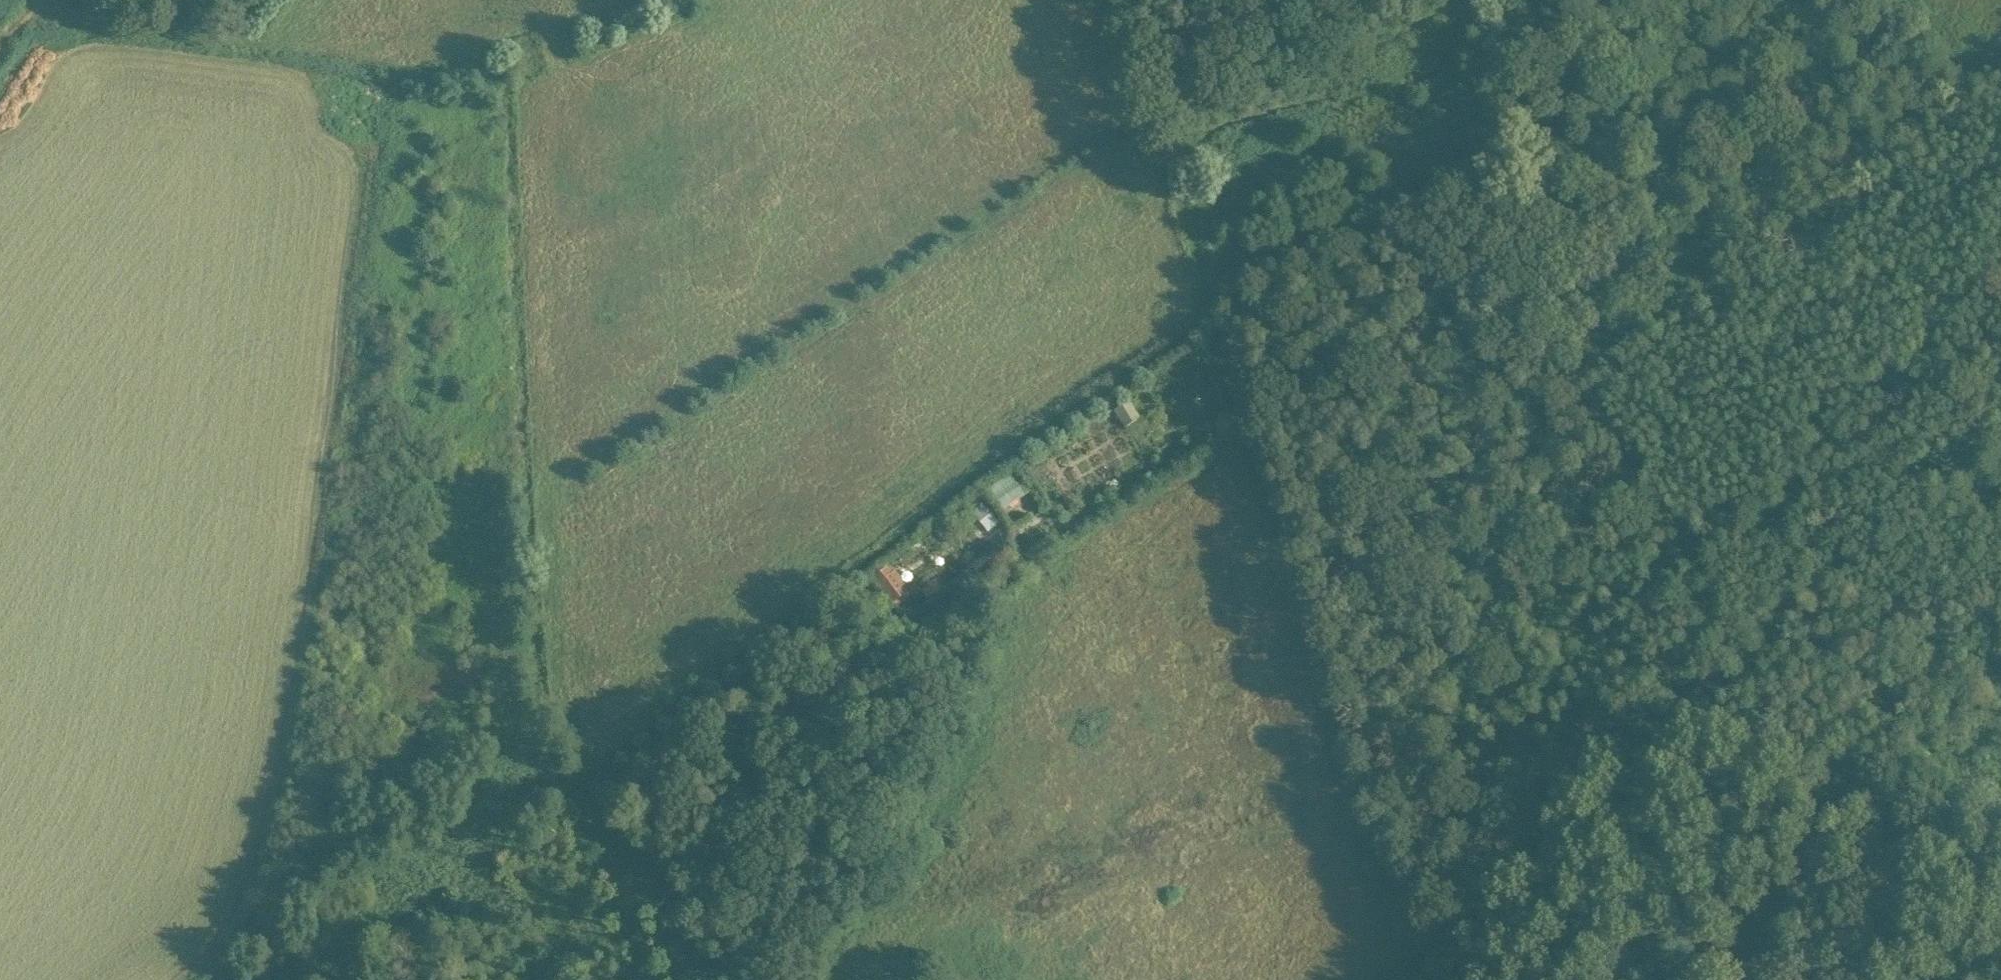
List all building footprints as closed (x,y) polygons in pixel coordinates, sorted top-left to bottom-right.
[(1127,398),(1115,406),(1126,425),(1139,417),(1127,398)] [(1012,472),(987,484),(998,506),(1023,494),(1012,472)] [(984,502),(971,511),(986,532),(998,523),(984,502)] [(886,567),(874,576),(893,601),(905,592),(901,586),(904,584),(894,571),(891,573),(886,567)] [(935,579),(921,590),(927,599),(941,588),(935,579)]
